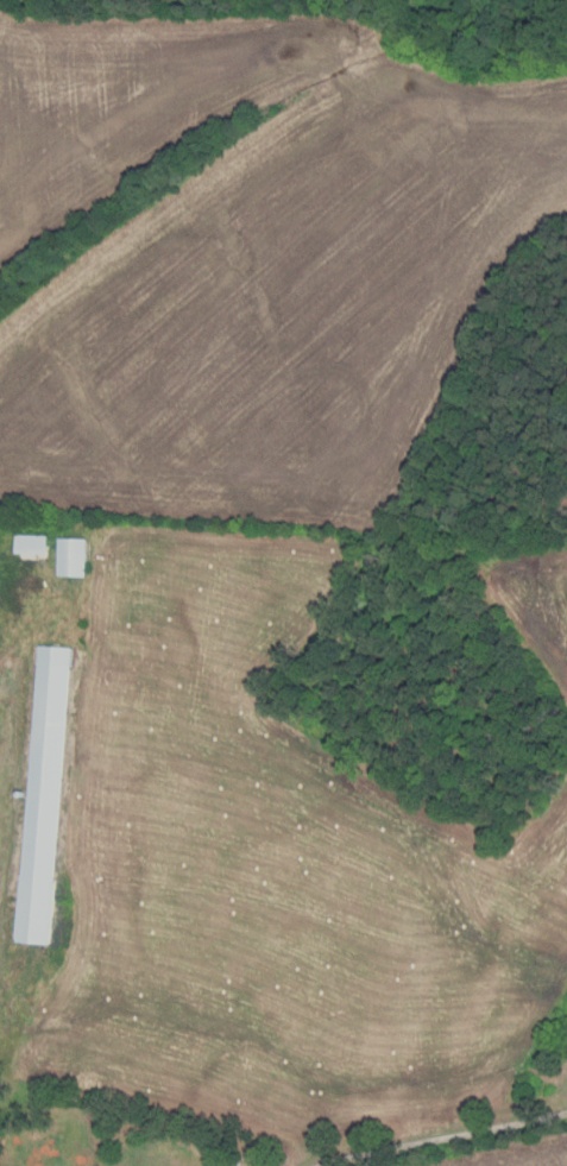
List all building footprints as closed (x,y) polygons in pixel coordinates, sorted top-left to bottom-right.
[(53,555),(21,554),(21,535),(53,536),(53,555)] [(93,575),(63,575),(63,538),(93,538),(93,575)] [(40,645),(75,648),(53,945),(19,943),(40,645)]
